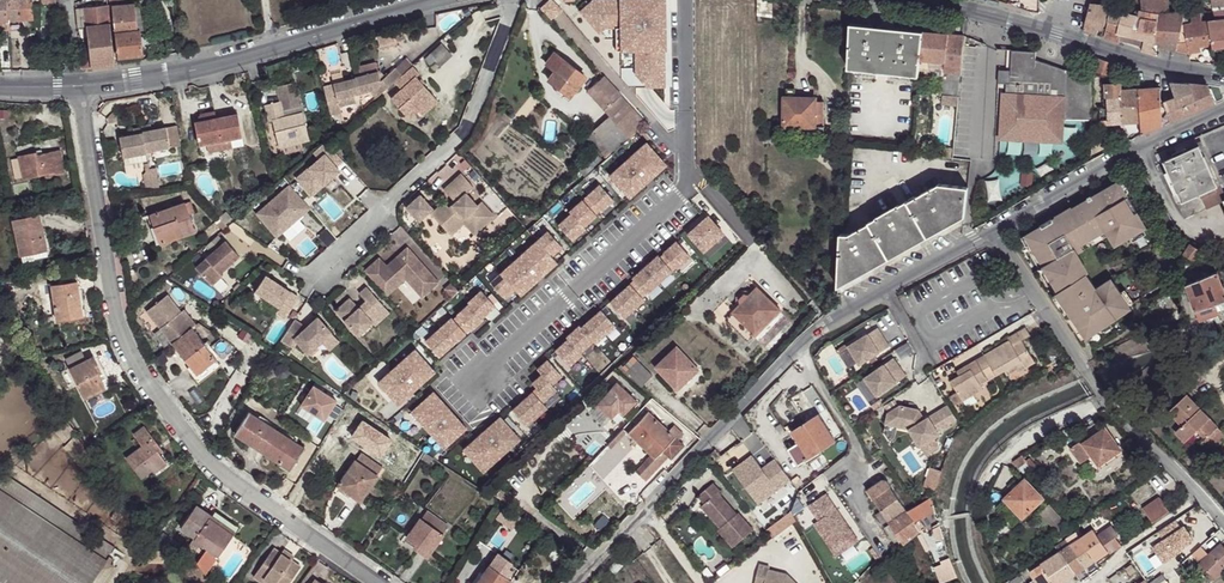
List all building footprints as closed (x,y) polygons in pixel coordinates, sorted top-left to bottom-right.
[(8,31),(8,21),(7,21),(6,0),(0,0),(0,31),(8,31)] [(7,21),(8,21),(21,20),(19,0),(6,0),(7,21)] [(21,20),(26,30),(33,29),(34,29),(32,0),(19,0),(21,20)] [(110,6),(112,6),(118,58),(143,55),(140,31),(138,31),(134,4),(125,5),(124,0),(109,0),(110,6)] [(584,8),(590,15),(586,18),(599,33),(604,29),(615,28),(620,28),(620,40),(626,40),(626,51),(635,51),(635,75),(646,87),(660,87),(660,78),(664,78),(664,60),(659,60),(659,50),(664,50),(665,50),(664,0),(593,0),(584,8)] [(758,14),(762,14),(771,15),(771,0),(758,0),(758,14)] [(1167,0),(1141,0),(1142,12),(1159,15),(1156,46),(1157,47),(1176,51),(1183,20),(1184,13),(1168,13),(1167,0)] [(1214,10),(1217,20),(1218,22),(1223,22),(1223,0),(1213,0),(1214,10)] [(1090,4),(1083,31),(1097,36),(1098,29),(1103,30),(1109,7),(1090,4)] [(91,68),(114,65),(108,5),(76,9),(78,27),(87,26),(89,50),(90,57),(86,57),(81,58),(82,68),(91,68)] [(586,18),(590,15),(584,8),(580,12),(586,18)] [(1135,44),(1136,38),(1144,40),(1143,45),(1157,50),(1157,47),(1156,46),(1159,15),(1142,12),(1139,11),(1138,17),(1122,13),(1110,10),(1107,23),(1108,23),(1104,38),(1118,43),(1119,41),(1135,44)] [(1209,21),(1202,22),(1201,13),(1191,15),(1192,24),(1188,24),(1187,19),(1183,20),(1176,51),(1189,53),(1202,51),(1201,47),(1212,45),(1209,21)] [(1209,21),(1212,45),(1213,49),(1223,47),(1223,22),(1218,22),(1217,20),(1209,21)] [(923,32),(850,24),(849,68),(858,69),(858,71),(876,73),(877,71),(888,72),(888,75),(908,77),(908,75),(919,76),(919,74),(923,32)] [(620,40),(620,28),(615,28),(616,51),(626,51),(626,40),(620,40)] [(26,30),(28,40),(35,39),(33,29),(26,30)] [(950,34),(923,31),(923,32),(919,74),(929,75),(929,74),(931,61),(943,62),(946,63),(942,95),(958,96),(963,48),(964,35),(950,34)] [(392,32),(377,36),(378,43),(394,39),(392,32)] [(1143,45),(1144,40),(1136,38),(1135,44),(1143,46),(1143,45)] [(1143,46),(1142,51),(1157,56),(1157,50),(1143,45),(1143,46)] [(1091,119),(1091,78),(1035,60),(1036,52),(1012,50),(1011,70),(1015,71),(1015,83),(1007,83),(1007,84),(1006,93),(1003,93),(1001,140),(1016,141),(1016,131),(1048,133),(1048,142),(1063,143),(1064,119),(1091,119)] [(586,76),(555,52),(546,63),(555,70),(548,79),(557,86),(554,89),(564,96),(566,93),(570,96),(586,76)] [(1097,58),(1093,70),(1112,77),(1116,64),(1097,58)] [(405,59),(395,68),(401,75),(411,66),(405,59)] [(931,61),(929,74),(942,75),(943,62),(931,61)] [(413,67),(395,82),(401,89),(391,98),(409,119),(417,111),(434,96),(416,77),(419,74),(413,67)] [(378,71),(355,77),(355,78),(359,93),(369,91),(376,98),(401,76),(401,75),(395,68),(380,81),(378,71)] [(1000,70),(998,83),(1007,84),(1007,83),(1015,83),(1015,71),(1011,70),(1000,70)] [(629,104),(604,76),(587,91),(609,116),(612,119),(629,104)] [(335,93),(325,95),(330,115),(341,113),(339,106),(355,102),(355,100),(360,99),(359,93),(355,78),(333,83),(333,84),(335,93)] [(1208,84),(1190,83),(1170,81),(1175,94),(1172,95),(1173,99),(1161,103),(1163,125),(1190,113),(1215,102),(1208,84)] [(279,147),(280,147),(300,142),(309,140),(302,112),(285,117),(283,110),(301,106),(295,82),(275,87),(279,101),(264,105),(268,121),(272,120),(279,147)] [(333,84),(323,87),(325,95),(335,93),(333,84)] [(1125,123),(1141,122),(1138,89),(1121,90),(1121,84),(1106,84),(1108,124),(1122,123),(1123,129),(1125,129),(1125,123)] [(1160,87),(1138,89),(1141,122),(1141,135),(1163,125),(1161,103),(1160,87)] [(957,106),(958,96),(942,95),(941,105),(957,106)] [(434,96),(417,111),(422,116),(438,102),(434,96)] [(787,97),(784,97),(784,127),(816,127),(816,126),(823,126),(823,101),(816,100),(816,97),(794,97),(787,97)] [(646,122),(629,104),(612,119),(629,137),(646,122)] [(115,110),(106,118),(107,123),(117,122),(115,110)] [(201,121),(216,118),(214,111),(199,114),(201,121)] [(237,114),(216,118),(221,150),(232,147),(230,139),(242,137),(237,114)] [(592,132),(611,153),(629,137),(612,119),(609,116),(592,132)] [(208,152),(221,150),(216,118),(201,121),(194,122),(199,145),(206,144),(208,152)] [(150,124),(142,125),(142,127),(146,151),(169,147),(166,128),(163,128),(151,130),(151,129),(150,124)] [(319,126),(322,136),(332,134),(329,124),(319,126)] [(178,126),(166,128),(169,147),(181,145),(178,126)] [(816,127),(784,127),(784,135),(824,135),(824,126),(823,126),(816,126),(816,127)] [(123,136),(119,136),(123,157),(146,153),(146,151),(142,127),(133,129),(133,132),(134,134),(123,136)] [(1016,131),(1016,141),(1048,142),(1048,133),(1016,131)] [(242,137),(230,139),(232,147),(243,145),(242,137)] [(300,142),(280,147),(281,154),(302,149),(300,142)] [(646,142),(609,175),(629,197),(636,191),(630,184),(637,179),(643,185),(652,178),(646,171),(652,165),(658,172),(666,165),(646,142)] [(1159,163),(1184,219),(1219,203),(1223,215),(1223,199),(1223,200),(1199,145),(1159,163)] [(36,152),(18,156),(23,179),(55,172),(56,173),(64,172),(60,150),(42,154),(37,155),(36,152)] [(18,155),(11,155),(13,176),(19,176),(18,155)] [(584,162),(577,168),(583,176),(602,160),(598,155),(587,165),(584,162)] [(149,173),(152,188),(159,187),(154,160),(147,162),(148,163),(149,173)] [(652,165),(646,171),(652,178),(658,172),(652,165)] [(152,189),(152,188),(149,173),(143,174),(146,190),(152,189)] [(444,201),(431,213),(448,232),(464,218),(474,229),(482,222),(484,225),(494,216),(481,201),(477,205),(466,193),(473,186),(461,173),(444,189),(455,202),(449,208),(444,201)] [(637,179),(630,184),(636,191),(643,185),(637,179)] [(1041,226),(1025,235),(1028,241),(1052,282),(1058,292),(1056,294),(1086,339),(1132,309),(1129,304),(1133,302),(1125,290),(1121,292),(1111,278),(1096,288),(1087,274),(1089,272),(1078,253),(1108,235),(1115,246),(1131,237),(1144,229),(1147,228),(1128,196),(1121,183),(1119,180),(1092,196),(1091,195),(1087,197),(1088,199),(1072,208),(1071,206),(1055,215),(1056,217),(1053,219),(1052,217),(1040,224),(1041,226)] [(1125,180),(1121,183),(1128,196),(1133,193),(1125,180)] [(570,213),(558,224),(572,240),(585,228),(583,226),(596,215),(595,214),(599,210),(600,211),(613,199),(599,184),(586,195),(587,197),(583,200),(582,199),(569,211),(570,213)] [(849,233),(841,233),(838,287),(965,217),(968,187),(939,184),(907,201),(907,200),(869,222),(869,223),(849,233)] [(290,185),(257,213),(277,236),(309,207),(290,185)] [(410,197),(403,203),(418,221),(432,208),(420,194),(413,200),(410,197)] [(190,201),(150,215),(154,226),(150,227),(156,243),(160,242),(160,243),(194,231),(188,214),(193,212),(190,201)] [(219,218),(220,218),(226,224),(232,219),(226,212),(219,218)] [(13,219),(21,256),(22,256),(47,250),(46,246),(39,214),(13,219)] [(708,216),(688,233),(703,251),(724,234),(708,216)] [(226,224),(220,218),(216,222),(224,230),(228,226),(226,224)] [(464,218),(448,232),(450,235),(464,223),(474,234),(484,225),(482,222),(474,229),(464,218)] [(1144,229),(1131,237),(1133,242),(1147,234),(1144,229)] [(547,230),(489,281),(504,298),(515,289),(520,295),(527,288),(521,282),(527,276),(533,283),(542,275),(537,268),(543,263),(549,269),(557,262),(551,256),(562,247),(547,230)] [(217,236),(206,245),(212,252),(196,267),(212,285),(222,276),(220,273),(239,256),(225,241),(223,243),(217,236)] [(634,280),(610,301),(624,318),(644,300),(641,297),(676,267),(677,268),(690,257),(676,241),(663,252),(664,254),(660,257),(658,255),(632,278),(634,280)] [(1052,282),(1028,241),(1025,243),(1049,284),(1052,282)] [(1201,250),(1191,243),(1184,254),(1194,260),(1201,250)] [(47,250),(22,256),(23,262),(53,255),(50,245),(46,246),(47,250)] [(411,252),(407,247),(402,252),(406,257),(411,252)] [(364,270),(378,285),(389,275),(395,283),(403,276),(406,278),(422,297),(438,282),(411,252),(406,257),(402,252),(386,266),(379,258),(364,270)] [(543,263),(537,268),(542,275),(549,269),(543,263)] [(1187,283),(1199,320),(1219,313),(1216,304),(1223,301),(1223,281),(1218,267),(1212,270),(1213,272),(1187,283)] [(298,297),(265,275),(255,291),(280,307),(276,312),(285,318),(298,297)] [(389,275),(378,285),(387,295),(406,278),(403,276),(395,283),(389,275)] [(527,276),(521,282),(527,288),(533,283),(527,276)] [(57,284),(51,285),(57,320),(68,318),(79,317),(77,301),(80,301),(77,281),(57,284)] [(451,283),(444,289),(451,297),(458,291),(451,283)] [(350,309),(355,305),(349,298),(336,310),(358,335),(372,322),(379,315),(374,309),(381,303),(366,287),(359,293),(366,301),(358,308),(353,313),(350,309)] [(737,307),(725,319),(748,342),(780,310),(757,287),(753,291),(737,307)] [(451,316),(425,339),(439,355),(469,329),(470,330),(483,318),(482,316),(494,305),(481,289),(467,301),(469,303),(456,314),(457,315),(453,319),(451,316)] [(737,297),(737,307),(753,291),(743,291),(737,297)] [(1083,341),(1086,339),(1056,294),(1052,296),(1083,341)] [(147,312),(172,343),(192,328),(196,325),(189,316),(187,319),(181,312),(167,295),(147,312)] [(80,301),(77,301),(79,317),(68,318),(69,322),(87,319),(84,300),(80,301)] [(379,315),(372,322),(374,325),(389,312),(381,303),(374,309),(379,315)] [(184,310),(181,312),(187,319),(189,316),(184,310)] [(600,310),(581,327),(579,325),(566,337),(567,339),(555,350),(568,366),(582,354),(580,352),(592,341),(595,344),(615,326),(600,310)] [(294,319),(281,340),(290,346),(295,339),(297,341),(308,354),(321,342),(331,333),(332,333),(317,316),(306,327),(294,319)] [(879,327),(848,346),(849,347),(859,364),(869,358),(875,355),(890,346),(879,327)] [(960,376),(951,381),(958,392),(962,401),(983,389),(980,384),(1004,370),(1014,364),(1017,369),(1033,359),(1022,341),(1030,336),(1025,327),(1008,338),(1009,341),(984,355),(987,360),(979,365),(977,360),(970,364),(972,369),(960,376)] [(192,328),(172,343),(190,366),(187,368),(193,377),(215,360),(216,359),(192,328)] [(331,333),(321,342),(329,351),(339,342),(331,333)] [(838,353),(849,347),(848,346),(847,344),(836,350),(838,353)] [(676,347),(655,367),(677,390),(698,370),(676,347)] [(415,349),(378,382),(398,404),(405,398),(399,391),(406,386),(412,392),(421,384),(415,378),(421,372),(427,379),(435,371),(415,349)] [(84,398),(104,388),(98,374),(101,373),(93,355),(85,359),(81,351),(65,359),(84,398)] [(877,359),(875,355),(869,358),(872,363),(877,359)] [(984,355),(977,360),(979,365),(987,360),(984,355)] [(894,358),(864,378),(877,396),(906,376),(894,358)] [(537,388),(513,409),(527,426),(547,408),(542,403),(557,390),(552,385),(562,376),(548,359),(537,369),(542,374),(532,383),(537,388)] [(1033,359),(1017,369),(1019,372),(1035,363),(1033,359)] [(215,360),(193,377),(199,384),(221,366),(215,360)] [(637,360),(626,371),(641,386),(652,375),(637,360)] [(957,371),(960,376),(972,369),(970,364),(957,371)] [(1004,370),(1007,375),(1017,369),(1014,364),(1004,370)] [(421,372),(415,378),(421,384),(427,379),(421,372)] [(98,374),(104,388),(108,386),(101,373),(98,374)] [(1186,378),(1177,383),(1181,390),(1190,386),(1186,378)] [(52,382),(47,385),(54,395),(59,393),(52,382)] [(616,382),(596,404),(611,418),(619,410),(623,414),(636,400),(616,382)] [(337,400),(314,385),(301,404),(315,414),(316,413),(324,419),(337,400)] [(406,386),(399,391),(405,398),(412,392),(406,386)] [(434,391),(411,411),(418,419),(425,414),(430,420),(424,426),(432,435),(438,429),(444,435),(437,441),(444,448),(466,428),(434,391)] [(955,405),(962,401),(958,392),(950,397),(955,405)] [(1187,395),(1168,412),(1182,426),(1175,433),(1184,442),(1196,431),(1200,428),(1208,436),(1204,440),(1200,444),(1209,454),(1223,440),(1223,434),(1187,395)] [(872,406),(874,410),(882,404),(879,400),(872,406)] [(957,420),(948,405),(928,417),(931,421),(927,423),(925,419),(919,409),(900,405),(888,413),(886,421),(897,423),(902,420),(911,423),(909,429),(920,447),(921,446),(922,445),(928,455),(937,449),(939,446),(934,438),(940,435),(938,432),(950,425),(949,424),(957,420)] [(648,411),(627,433),(651,455),(635,471),(646,481),(669,457),(671,459),(684,445),(674,435),(677,432),(672,428),(669,431),(648,411)] [(249,412),(236,430),(246,437),(244,440),(280,464),(280,465),(289,471),(304,448),(295,442),(291,439),(249,412)] [(424,426),(430,420),(425,414),(418,419),(424,426)] [(819,414),(792,431),(799,442),(787,449),(798,465),(810,457),(812,460),(822,453),(821,451),(836,441),(819,414)] [(501,416),(463,449),(483,472),(491,465),(486,458),(492,452),(498,459),(507,451),(501,444),(507,439),(513,445),(520,439),(501,416)] [(886,421),(885,424),(909,429),(911,423),(902,420),(897,423),(886,421)] [(367,427),(364,431),(374,438),(380,430),(374,425),(371,430),(367,427)] [(674,425),(672,428),(677,432),(674,435),(678,440),(683,434),(674,425)] [(133,435),(142,446),(126,458),(141,478),(152,470),(164,461),(159,454),(155,449),(159,446),(144,426),(133,435)] [(1079,441),(1071,447),(1082,463),(1092,455),(1099,465),(1121,450),(1106,428),(1083,443),(1079,441)] [(1200,428),(1196,431),(1204,440),(1208,436),(1200,428)] [(438,429),(432,435),(437,441),(444,435),(438,429)] [(246,437),(236,430),(234,434),(244,440),(246,437)] [(365,447),(362,451),(366,454),(376,440),(374,438),(364,431),(362,434),(367,438),(362,445),(365,447)] [(507,439),(501,444),(507,451),(513,445),(507,439)] [(360,452),(354,460),(377,476),(383,468),(360,452)] [(433,458),(425,452),(421,458),(430,463),(433,458)] [(492,452),(486,458),(491,465),(498,459),(492,452)] [(1022,454),(1013,462),(1018,467),(1027,461),(1022,454)] [(734,470),(759,504),(790,480),(775,460),(767,465),(769,468),(764,471),(763,469),(753,456),(734,470)] [(1027,461),(1018,467),(1026,476),(1030,474),(1029,472),(1037,466),(1031,458),(1027,461)] [(354,460),(337,485),(345,491),(343,494),(349,498),(351,495),(354,490),(364,497),(378,476),(377,476),(354,460)] [(164,461),(152,470),(154,473),(166,463),(164,461)] [(84,510),(94,496),(84,488),(90,479),(70,464),(53,487),(84,510)] [(941,471),(931,468),(924,486),(934,490),(941,471)] [(5,582),(102,582),(114,565),(110,563),(113,558),(117,561),(121,556),(112,551),(112,552),(0,477),(0,580),(5,582)] [(883,479),(867,489),(890,523),(885,526),(895,542),(897,540),(899,543),(902,541),(904,545),(919,532),(907,511),(886,480),(883,479)] [(1005,498),(1023,518),(1043,499),(1025,479),(1005,498)] [(714,483),(698,496),(705,503),(701,507),(720,529),(718,531),(733,548),(753,529),(739,512),(737,514),(719,492),(721,491),(714,483)] [(496,495),(499,491),(495,487),(491,492),(496,495)] [(499,491),(496,495),(509,505),(514,499),(501,489),(499,491)] [(354,490),(351,495),(360,501),(364,497),(354,490)] [(497,500),(485,492),(481,498),(493,506),(497,500)] [(825,496),(809,506),(819,521),(814,525),(837,557),(858,543),(825,496)] [(1153,523),(1168,512),(1158,497),(1142,508),(1153,523)] [(927,500),(907,511),(920,530),(926,527),(920,519),(933,511),(929,503),(931,501),(930,498),(927,500)] [(512,511),(500,502),(496,506),(509,515),(512,511)] [(233,534),(209,518),(211,515),(196,505),(180,527),(195,537),(189,545),(195,550),(200,543),(207,548),(197,562),(205,575),(233,534)] [(1041,513),(1058,531),(1066,524),(1049,505),(1041,513)] [(211,515),(209,518),(233,534),(238,527),(214,511),(211,515)] [(420,519),(407,537),(415,543),(418,545),(416,548),(427,556),(448,527),(426,511),(420,520),(420,519)] [(791,512),(766,530),(772,538),(796,520),(791,512)] [(1087,519),(1081,523),(1084,528),(1090,524),(1087,519)] [(1095,560),(1108,551),(1119,543),(1115,537),(1118,535),(1112,526),(1099,536),(1094,529),(1081,538),(1069,546),(1066,541),(1056,547),(1060,552),(1030,571),(1038,582),(1062,582),(1075,574),(1085,568),(1095,560)] [(1119,543),(1108,551),(1110,554),(1121,546),(1119,543)] [(572,555),(559,545),(550,557),(563,567),(572,555)] [(1200,563),(1214,578),(1223,569),(1223,546),(1223,547),(1221,545),(1200,563)] [(253,576),(261,582),(264,578),(271,582),(289,582),(300,566),(291,560),(280,553),(273,548),(253,576)] [(283,549),(280,553),(291,560),(294,556),(283,549)] [(870,551),(877,562),(881,560),(874,549),(870,551)] [(1118,571),(1126,582),(1136,582),(1137,582),(1138,582),(1145,582),(1147,582),(1132,562),(1118,571)] [(1214,578),(1200,563),(1196,566),(1210,581),(1214,578)] [(760,564),(755,582),(793,582),(794,582),(787,575),(769,570),(770,567),(760,564)] [(476,582),(509,582),(511,580),(489,565),(476,582)] [(1143,576),(1148,582),(1162,573),(1157,566),(1143,576)] [(1107,577),(1111,582),(1122,582),(1114,572),(1107,577)] [(1150,582),(1169,582),(1162,574),(1150,582)]
